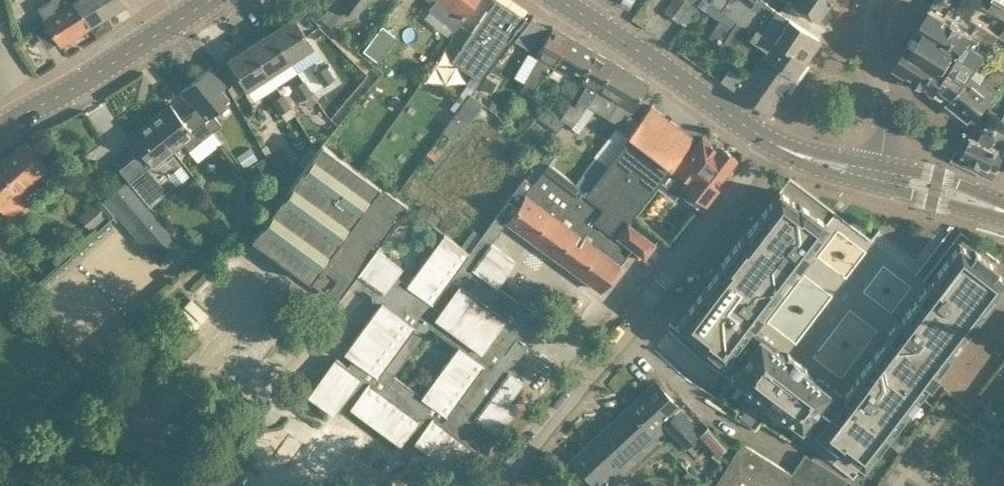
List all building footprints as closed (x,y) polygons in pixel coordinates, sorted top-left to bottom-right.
[(38,8),(59,39),(60,42),(88,25),(72,1),(72,0),(48,0),(38,8)] [(72,1),(88,25),(104,15),(95,0),(72,0),(72,1)] [(104,15),(123,4),(120,0),(95,0),(104,15)] [(320,18),(331,26),(345,9),(352,15),(363,0),(334,0),(320,18)] [(429,7),(454,26),(475,0),(435,0),(429,7)] [(493,0),(452,61),(479,80),(522,20),(493,0)] [(663,11),(679,23),(688,10),(693,14),(700,4),(720,19),(721,19),(747,38),(764,50),(760,55),(792,77),(804,61),(756,27),(763,15),(744,0),(671,0),(663,11)] [(763,15),(756,27),(804,61),(804,60),(818,39),(787,18),(770,6),(763,0),(744,0),(763,15)] [(789,1),(795,5),(817,20),(831,0),(790,0),(789,1)] [(999,35),(974,19),(955,7),(944,0),(935,0),(931,6),(931,7),(895,63),(909,73),(909,74),(921,84),(934,94),(935,93),(945,99),(946,98),(949,100),(970,74),(984,54),(999,35)] [(999,0),(993,11),(1003,18),(1003,0),(999,0)] [(293,17),(271,31),(290,59),(311,45),(293,17)] [(570,37),(552,26),(550,30),(530,19),(514,40),(517,41),(529,48),(533,42),(540,47),(534,56),(538,58),(521,90),(531,95),(549,64),(553,66),(570,37)] [(768,113),(792,77),(760,55),(764,50),(747,38),(721,19),(709,36),(721,44),(723,41),(756,63),(744,82),(739,79),(741,77),(728,69),(720,80),(768,113)] [(363,49),(377,60),(395,36),(382,25),(363,49)] [(290,59),(271,31),(249,45),(268,73),(290,59)] [(574,79),(591,49),(570,37),(553,66),(574,79)] [(268,73),(249,45),(228,59),(246,87),(268,73)] [(596,91),(613,61),(591,49),(574,79),(585,85),(577,100),(586,105),(596,91)] [(596,91),(586,105),(595,110),(596,111),(604,96),(616,103),(607,117),(622,126),(630,111),(647,81),(613,61),(596,91)] [(326,65),(315,72),(324,85),(333,79),(335,78),(326,65)] [(980,105),(984,108),(1003,83),(1003,71),(997,65),(982,84),(970,74),(949,100),(948,101),(950,102),(947,105),(958,113),(960,110),(970,118),(980,105)] [(210,66),(180,91),(190,103),(212,130),(221,124),(212,113),(225,103),(229,99),(221,88),(225,85),(210,66)] [(301,99),(303,98),(311,93),(303,80),(293,87),(301,99)] [(291,106),(283,93),(272,101),(280,114),(282,112),(288,108),(291,106)] [(471,96),(443,132),(452,139),(466,121),(469,124),(476,116),(484,105),(471,96)] [(212,130),(190,103),(178,113),(170,104),(150,121),(173,149),(182,142),(189,150),(212,130)] [(595,157),(572,185),(596,202),(602,207),(593,219),(609,231),(622,215),(628,220),(642,203),(657,184),(669,168),(668,168),(680,153),(681,154),(694,138),(669,119),(667,122),(661,117),(663,114),(651,105),(638,121),(636,124),(628,134),(617,126),(593,156),(595,157)] [(967,126),(956,150),(997,169),(1003,155),(1003,134),(995,130),(997,124),(977,115),(975,120),(971,118),(967,126)] [(172,155),(166,160),(164,157),(173,149),(150,121),(129,137),(137,146),(132,150),(115,164),(122,172),(134,187),(138,191),(149,205),(150,206),(161,196),(154,187),(168,176),(175,185),(188,174),(172,155)] [(683,185),(706,203),(718,188),(717,187),(716,188),(712,185),(735,156),(720,145),(717,150),(701,137),(684,158),(681,154),(680,153),(668,168),(669,168),(657,184),(673,197),(683,185)] [(0,209),(19,193),(48,169),(44,164),(25,142),(0,163),(0,209)] [(337,300),(352,280),(375,248),(407,205),(322,143),(252,238),(337,300)] [(287,152),(269,161),(278,177),(295,167),(287,152)] [(583,219),(596,202),(544,165),(531,183),(532,183),(505,220),(601,289),(605,282),(607,283),(615,272),(614,271),(625,256),(616,249),(619,246),(583,219)] [(517,300),(497,285),(516,261),(490,242),(497,231),(505,220),(532,183),(531,183),(526,179),(524,177),(489,225),(469,253),(443,234),(407,283),(395,275),(402,267),(375,248),(352,280),(382,302),(345,352),(353,358),(348,365),(337,356),(336,357),(309,394),(335,413),(345,399),(352,404),(350,407),(400,444),(408,433),(416,439),(414,441),(465,478),(481,456),(489,457),(490,446),(518,407),(509,400),(523,381),(509,370),(528,345),(516,336),(535,310),(518,298),(517,300)] [(1003,280),(1003,279),(992,269),(995,266),(993,265),(976,251),(973,255),(960,245),(929,285),(790,178),(680,322),(698,336),(697,337),(696,338),(723,358),(719,363),(732,373),(730,375),(723,387),(717,397),(736,408),(732,415),(755,430),(761,422),(791,441),(796,434),(853,478),(864,464),(918,394),(1003,280)] [(113,212),(120,206),(162,256),(176,244),(168,234),(169,233),(125,181),(103,200),(113,212)] [(79,216),(90,229),(93,227),(96,230),(109,219),(91,198),(85,203),(89,207),(79,216)] [(439,218),(422,205),(416,212),(434,225),(439,218)] [(627,222),(616,236),(644,257),(655,244),(627,222)] [(10,250),(0,239),(0,259),(10,250)] [(655,381),(628,406),(652,432),(664,421),(686,445),(700,431),(678,407),(679,407),(655,381)] [(628,406),(593,439),(625,475),(660,442),(662,444),(663,444),(652,432),(628,406)] [(308,455),(310,442),(305,441),(309,420),(287,416),(283,437),(267,434),(264,446),(308,455)] [(707,425),(699,433),(718,454),(725,445),(707,425)] [(571,459),(595,485),(596,484),(598,485),(625,485),(631,480),(625,475),(593,439),(571,459)] [(749,484),(752,485),(858,485),(842,476),(804,453),(792,473),(741,442),(714,485),(747,485),(749,484)]
